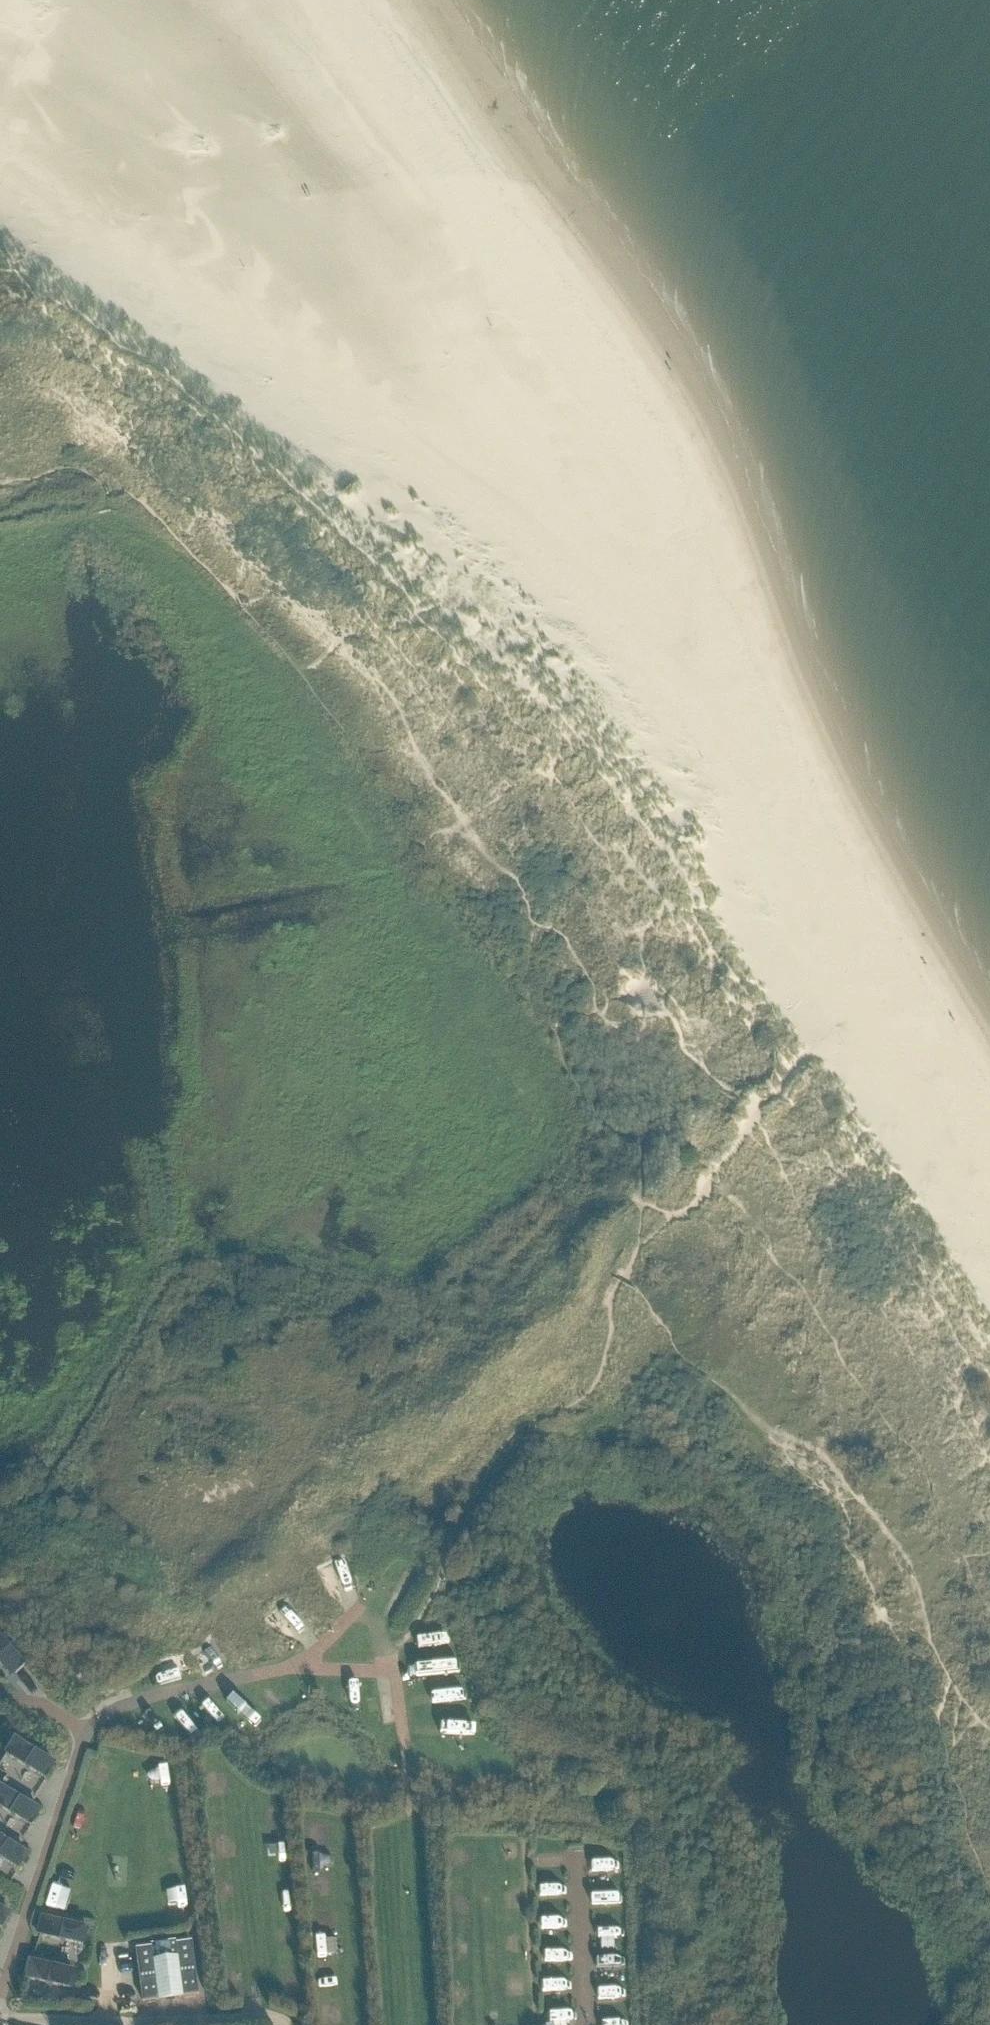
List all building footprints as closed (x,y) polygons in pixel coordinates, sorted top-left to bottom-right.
[(0,1630),(0,1658),(15,1675),(29,1663),(0,1630)] [(60,1760),(19,1735),(8,1753),(49,1778),(60,1760)] [(3,1783),(0,1788),(0,1804),(38,1826),(47,1807),(3,1783)] [(0,1831),(0,1854),(25,1870),(34,1853),(0,1831)] [(0,1904),(0,1926),(7,1930),(15,1913),(0,1904)] [(93,1923),(43,1913),(39,1934),(89,1945),(93,1923)] [(152,1948),(136,1950),(143,2001),(159,1999),(158,1996),(182,1993),(182,1996),(198,1994),(191,1943),(175,1945),(175,1942),(152,1945),(152,1948)] [(83,1971),(31,1958),(27,1975),(79,1989),(83,1971)]
